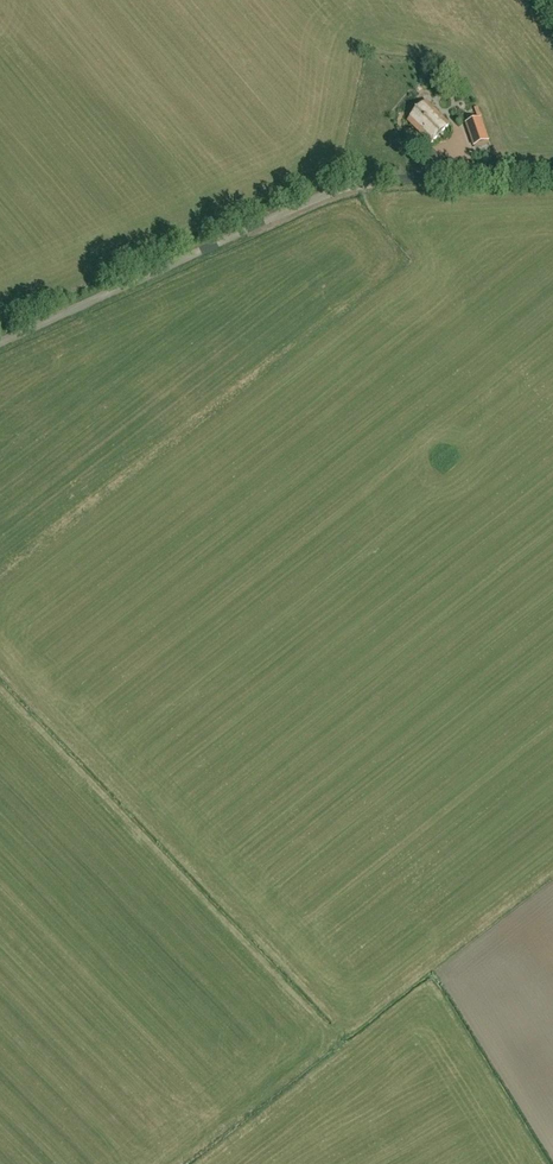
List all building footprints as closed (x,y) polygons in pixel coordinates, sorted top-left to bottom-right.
[(431,143),(449,125),(427,102),(408,120),(431,143)] [(474,147),(474,146),(490,141),(482,117),(466,123),(474,147)]
